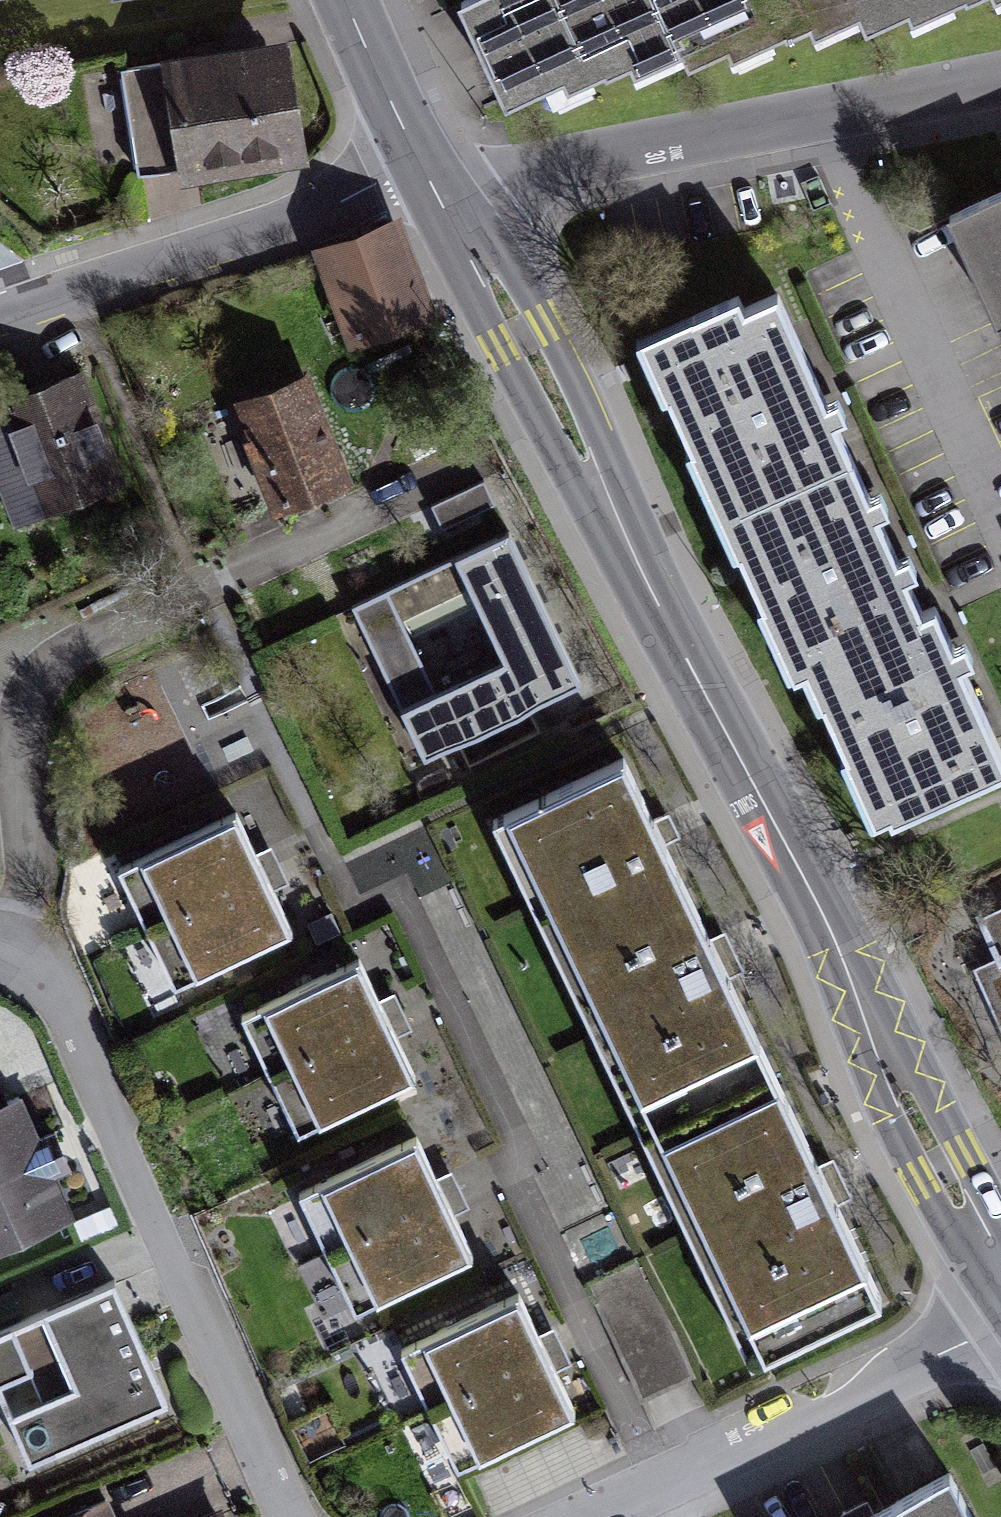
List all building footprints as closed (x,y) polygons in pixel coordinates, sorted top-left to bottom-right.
[(456,12),(502,111),(558,85),(562,93),(670,43),(683,70),(728,50),(733,60),(805,26),(812,39),(858,18),(866,34),(908,15),(914,26),(970,0),(481,0),(456,12)] [(140,177),(302,151),(284,44),(122,70),(140,177)] [(945,222),(995,326),(1000,323),(1000,196),(945,222)] [(428,322),(397,226),(312,254),(344,350),(428,322)] [(636,336),(791,674),(807,667),(880,825),(1000,770),(1000,748),(935,605),(922,611),(775,291),(742,306),(735,291),(636,336)] [(117,482),(70,370),(0,399),(0,454),(27,519),(117,482)] [(348,466),(309,374),(244,402),(283,494),(348,466)] [(580,682),(506,533),(446,563),(498,667),(445,693),(395,592),(355,612),(427,758),(580,682)] [(630,745),(494,808),(559,947),(696,883),(630,745)] [(239,808),(121,864),(149,922),(267,867),(239,808)] [(267,867),(149,922),(178,982),(295,926),(267,867)] [(782,1062),(696,883),(559,947),(645,1127),(782,1062)] [(358,957),(243,1010),(271,1070),(385,1017),(358,957)] [(987,964),(1000,994),(1000,958),(987,964)] [(385,1017),(271,1070),(299,1130),(413,1077),(385,1017)] [(893,1294),(782,1062),(645,1127),(756,1359),(893,1294)] [(71,1210),(18,1085),(0,1092),(0,1240),(71,1210)] [(420,1138),(304,1194),(332,1251),(448,1195),(420,1138)] [(448,1195),(332,1251),(359,1307),(475,1251),(448,1195)] [(24,1466),(162,1406),(109,1286),(0,1334),(0,1410),(24,1466)] [(517,1293),(408,1344),(435,1400),(543,1350),(517,1293)] [(543,1350),(435,1400),(463,1462),(571,1412),(543,1350)] [(439,1420),(407,1435),(428,1477),(459,1462),(439,1420)] [(973,1516),(943,1461),(837,1516),(979,1516),(977,1513),(973,1516)] [(61,1516),(117,1516),(108,1496),(61,1516)] [(221,1508),(202,1516),(225,1516),(221,1508)]
